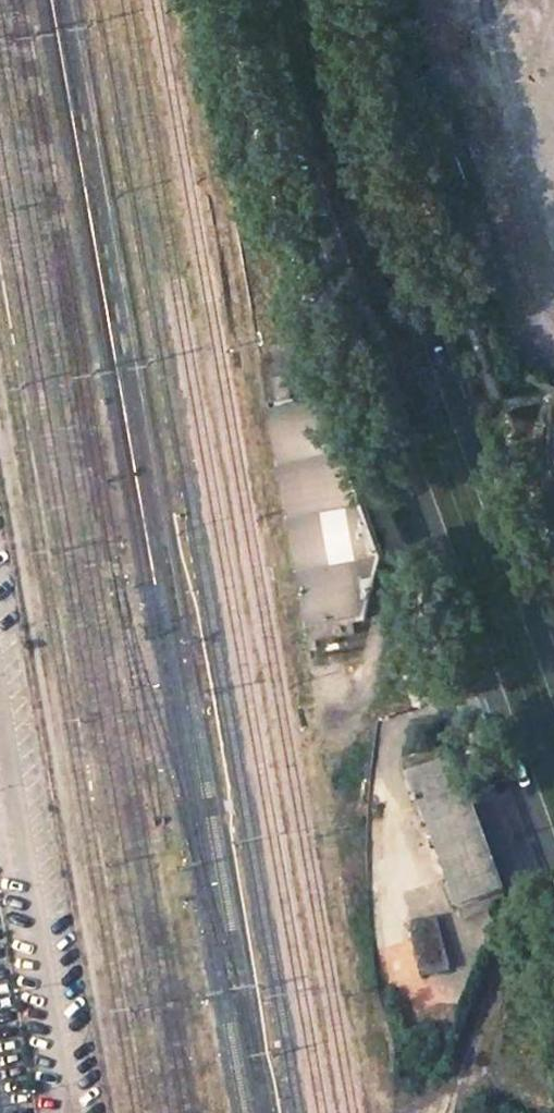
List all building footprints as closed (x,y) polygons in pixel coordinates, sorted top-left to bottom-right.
[(326,396),(272,406),(313,640),(355,633),(352,622),(366,618),(382,552),(326,396)] [(461,755),(410,773),(456,907),(509,890),(461,755)] [(423,976),(448,969),(434,918),(409,925),(423,976)]
